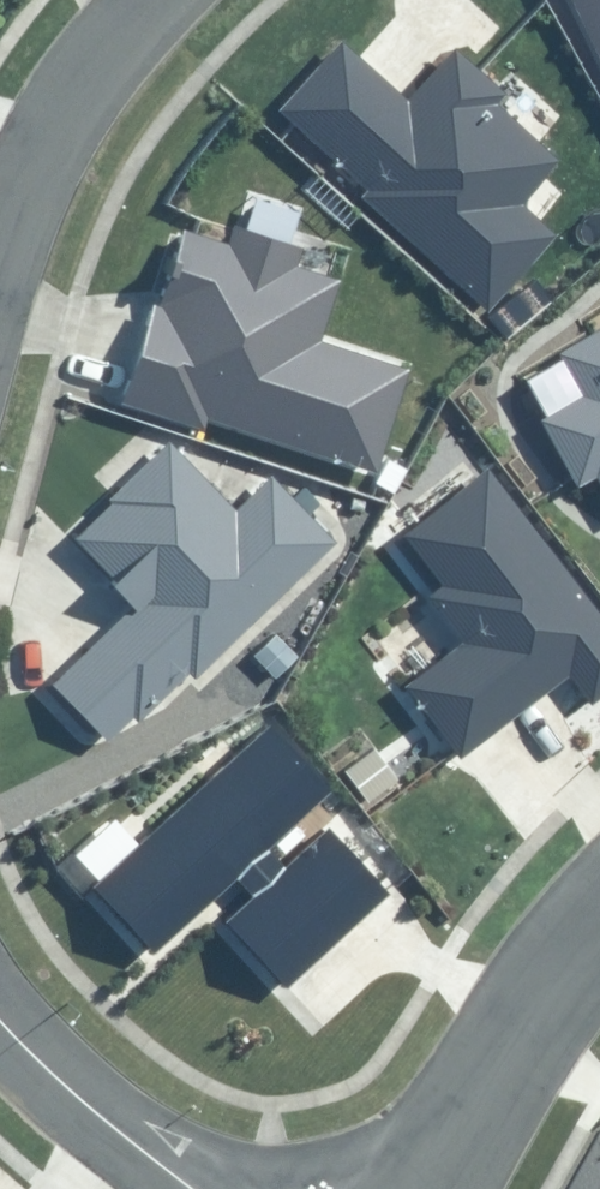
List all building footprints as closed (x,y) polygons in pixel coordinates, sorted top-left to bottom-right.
[(599,57),(599,0),(571,0),(599,57)] [(363,196),(489,310),(557,236),(521,203),(558,162),(494,104),(504,93),(458,51),(410,104),(342,42),(279,110),(368,191),(363,196)] [(207,418),(376,470),(406,373),(318,346),(338,281),(298,269),(304,249),(237,229),(230,249),(186,235),(163,308),(154,305),(123,405),(203,429),(207,418)] [(561,353),(585,396),(542,420),(578,487),(599,475),(599,332),(561,353)] [(133,610),(54,685),(108,742),(136,715),(140,719),(190,672),(196,677),(336,545),(273,478),(238,511),(171,440),(66,539),(133,610)] [(599,697),(599,618),(489,472),(407,534),(448,588),(433,599),(466,642),(406,688),(460,759),(571,675),(592,703),(599,697)] [(85,888),(143,954),(331,788),(272,723),(85,888)]
